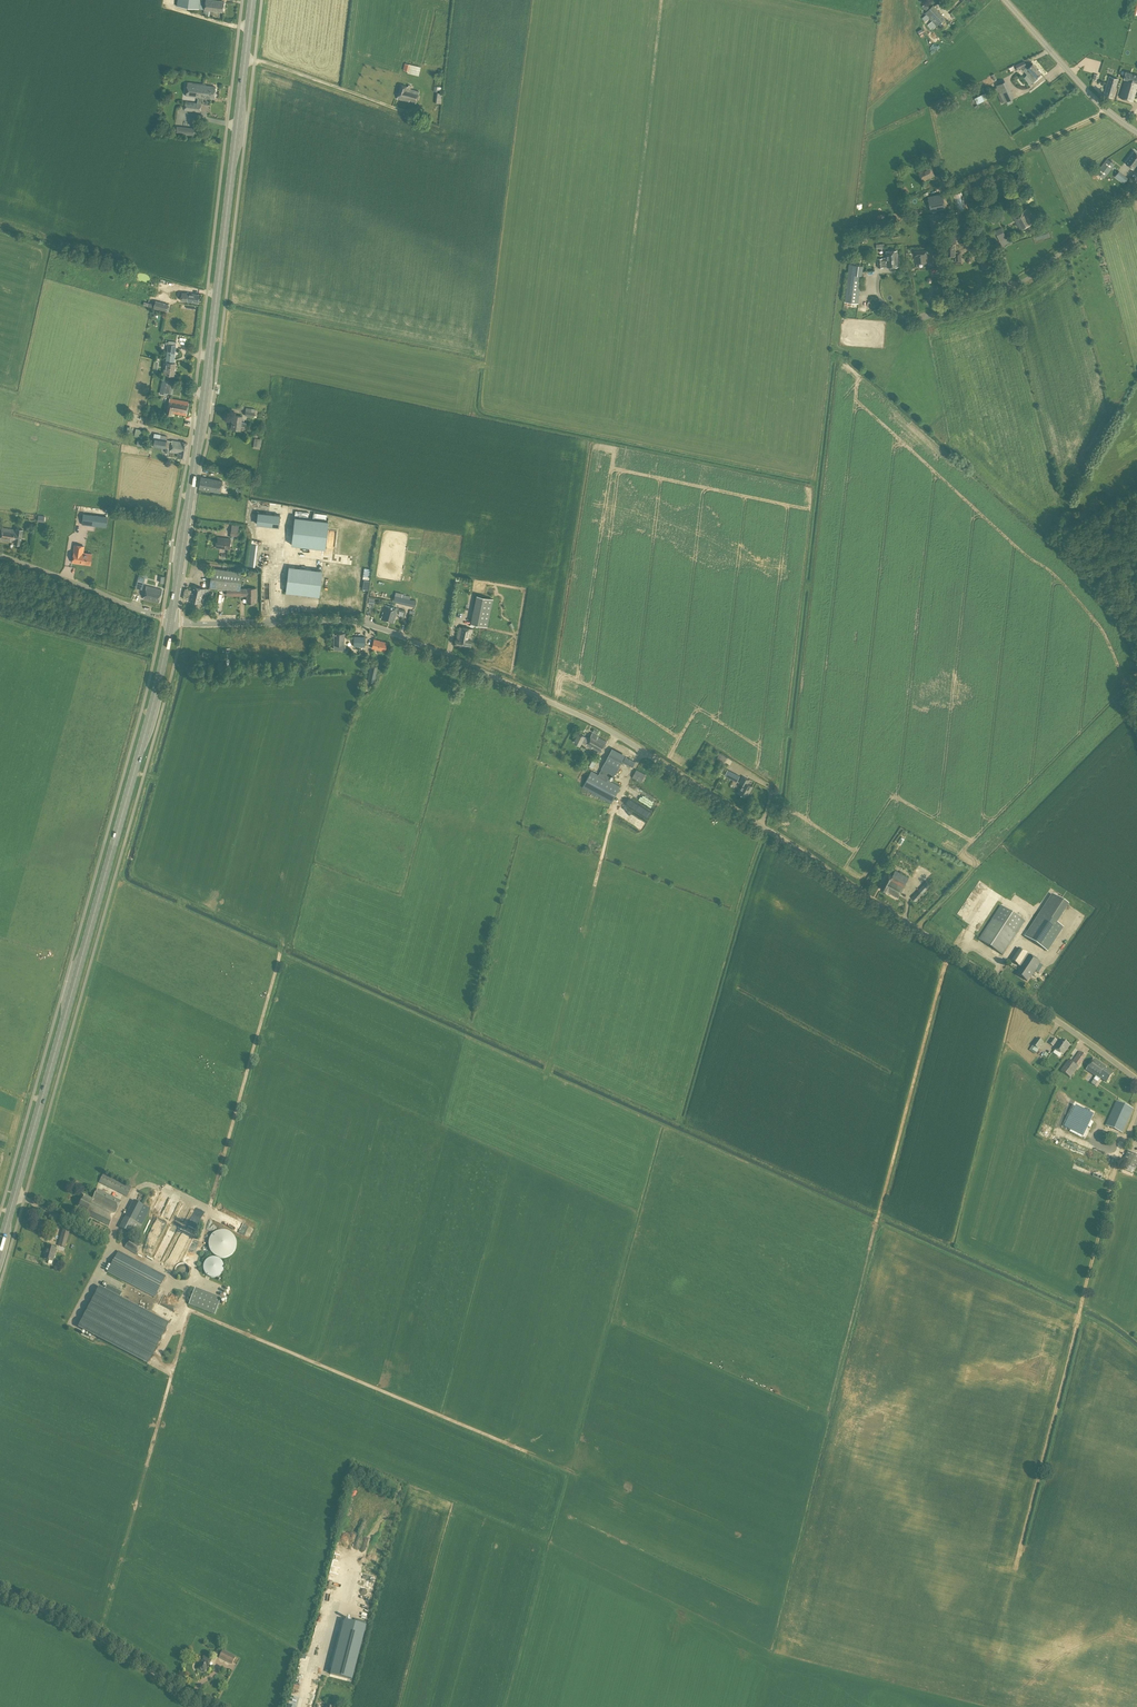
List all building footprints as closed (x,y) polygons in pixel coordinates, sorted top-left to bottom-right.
[(176,6),(204,9),(204,10),(206,10),(205,13),(210,14),(210,11),(222,12),(224,2),(209,0),(205,0),(205,1),(200,0),(177,0),(176,6)] [(945,18),(933,5),(926,12),(925,13),(925,14),(922,18),(925,21),(928,17),(932,21),(928,25),(932,29),(935,25),(937,26),(945,18)] [(1017,69),(1026,65),(1024,61),(1015,65),(1017,69)] [(1041,73),(1033,63),(1029,67),(1027,66),(1023,70),(1027,74),(1026,75),(1033,83),(1038,78),(1037,76),(1041,73)] [(1126,72),(1124,78),(1125,78),(1120,97),(1127,99),(1133,101),(1136,87),(1136,75),(1126,72)] [(1112,97),(1118,79),(1109,76),(1104,94),(1112,97)] [(997,89),(1009,85),(1007,78),(995,82),(997,89)] [(185,101),(184,110),(192,111),(200,112),(201,104),(201,103),(201,97),(203,98),(203,96),(207,97),(210,97),(214,98),(215,87),(205,85),(205,84),(187,82),(185,96),(196,97),(198,97),(198,98),(197,103),(193,102),(185,101)] [(407,86),(401,84),(397,99),(408,102),(408,101),(415,103),(419,92),(410,89),(411,85),(408,85),(407,86)] [(1010,89),(1000,94),(1004,103),(1014,98),(1010,89)] [(437,92),(432,91),(427,105),(432,107),(432,106),(438,108),(440,102),(434,100),(437,92)] [(195,128),(176,126),(175,133),(194,135),(195,128)] [(1136,164),(1136,153),(1134,150),(1125,162),(1133,169),(1136,164)] [(1104,178),(1115,164),(1107,158),(1096,172),(1104,178)] [(923,181),(935,175),(929,163),(925,165),(926,167),(918,170),(923,181)] [(1128,178),(1124,174),(1119,180),(1123,184),(1128,178)] [(970,182),(965,183),(968,193),(973,192),(970,182)] [(931,211),(946,208),(942,193),(928,196),(931,211)] [(1021,229),(1033,222),(1030,216),(1031,215),(1027,208),(1013,216),(1021,229)] [(999,222),(1005,218),(1000,209),(994,212),(999,222)] [(930,226),(937,225),(937,224),(939,223),(938,213),(931,214),(931,217),(930,217),(930,226)] [(1000,241),(1006,238),(1001,227),(995,231),(1000,241)] [(955,252),(955,244),(953,244),(953,237),(945,237),(946,243),(948,243),(949,245),(946,245),(946,256),(955,256),(956,262),(961,262),(961,252),(955,252)] [(964,245),(973,244),(972,237),(963,238),(964,245)] [(898,266),(897,250),(886,251),(887,258),(884,258),(884,259),(883,260),(883,258),(877,258),(878,267),(883,267),(883,265),(884,265),(884,267),(898,266)] [(916,263),(927,262),(926,250),(915,251),(916,263)] [(982,269),(991,268),(991,261),(982,262),(982,269)] [(862,275),(863,265),(849,263),(844,301),(858,303),(862,275)] [(198,303),(199,294),(186,293),(185,301),(198,303)] [(168,304),(155,300),(154,304),(144,301),(143,305),(153,308),(166,311),(168,304)] [(175,345),(175,342),(168,341),(168,342),(165,341),(164,344),(168,344),(164,374),(174,375),(175,363),(173,363),(175,345)] [(172,394),(175,383),(164,380),(163,384),(165,385),(163,392),(172,394)] [(186,415),(188,402),(169,398),(166,414),(171,415),(172,412),(186,415)] [(254,417),(255,409),(246,407),(244,415),(254,417)] [(245,427),(246,423),(241,422),(242,416),(233,415),(231,429),(240,430),(240,426),(245,427)] [(167,435),(154,433),(153,437),(154,438),(153,446),(165,448),(167,435)] [(261,447),(262,439),(254,438),(253,445),(261,447)] [(172,440),(170,452),(177,453),(177,457),(184,458),(187,443),(172,440)] [(222,481),(201,477),(199,488),(220,492),(222,481)] [(280,515),(258,512),(257,524),(278,527),(280,515)] [(106,527),(107,516),(83,513),(81,524),(106,527)] [(295,517),(291,545),(325,549),(328,521),(295,517)] [(238,536),(239,528),(238,528),(239,525),(231,524),(230,535),(238,536)] [(2,528),(0,538),(0,540),(14,542),(14,543),(20,544),(22,529),(16,528),(16,530),(2,528)] [(229,549),(230,539),(217,538),(216,547),(229,549)] [(83,553),(85,542),(76,540),(75,547),(74,547),(74,551),(71,572),(75,573),(77,562),(90,564),(91,554),(83,553)] [(319,596),(322,571),(289,566),(285,592),(319,596)] [(247,588),(240,588),(242,575),(242,572),(211,568),(209,588),(226,590),(226,595),(247,596),(247,603),(254,603),(254,598),(256,598),(256,588),(247,588)] [(146,578),(148,573),(140,571),(135,588),(142,590),(145,577),(146,578)] [(158,602),(161,589),(146,585),(143,598),(158,602)] [(201,603),(205,589),(191,585),(190,590),(185,589),(183,598),(201,603)] [(487,627),(493,599),(476,595),(470,623),(487,627)] [(408,605),(409,599),(401,597),(400,603),(408,605)] [(494,628),(504,629),(509,603),(493,600),(489,619),(496,620),(494,628)] [(393,623),(396,614),(397,609),(385,605),(381,619),(393,623)] [(478,643),(481,630),(459,627),(456,640),(455,639),(454,645),(470,647),(471,642),(478,643)] [(344,645),(344,633),(334,632),(333,644),(344,645)] [(364,646),(365,637),(354,636),(353,646),(364,646)] [(383,656),(387,642),(374,639),(371,648),(374,649),(373,653),(383,656)] [(374,682),(377,666),(371,665),(367,681),(374,682)] [(607,741),(598,737),(598,736),(592,733),(589,738),(579,733),(574,742),(580,745),(582,741),(586,744),(586,745),(601,753),(607,741)] [(614,775),(624,755),(612,749),(601,769),(599,774),(591,770),(582,787),(611,803),(620,786),(609,780),(612,774),(614,775)] [(725,764),(729,758),(722,753),(718,759),(725,764)] [(632,767),(635,762),(626,757),(623,761),(632,767)] [(641,782),(645,774),(636,769),(632,777),(641,782)] [(736,782),(740,775),(728,769),(724,776),(736,782)] [(749,793),(752,787),(748,784),(750,780),(742,776),(739,783),(742,785),(738,792),(746,796),(748,792),(749,793)] [(888,874),(881,889),(887,892),(887,891),(892,894),(898,897),(908,877),(902,874),(895,870),(892,876),(888,874)] [(969,915),(986,885),(978,880),(961,910),(969,915)] [(916,901),(930,885),(926,881),(911,897),(916,901)] [(981,909),(989,912),(996,895),(989,892),(981,909)] [(1048,952),(1064,928),(1057,924),(1069,905),(1052,894),(1024,937),(1048,952)] [(1003,955),(1025,922),(1001,906),(979,940),(1003,955)] [(958,929),(962,918),(956,916),(952,927),(958,929)] [(1031,978),(1041,963),(1027,955),(1028,954),(1018,948),(1010,960),(1020,967),(1018,970),(1019,971),(1017,975),(1027,981),(1030,978),(1031,978)] [(1038,1050),(1044,1042),(1038,1038),(1032,1046),(1038,1050)] [(1063,1055),(1070,1046),(1061,1040),(1055,1049),(1063,1055)] [(1078,1067),(1086,1056),(1080,1052),(1072,1063),(1068,1060),(1061,1071),(1070,1078),(1078,1067)] [(1107,1083),(1113,1074),(1105,1068),(1106,1067),(1094,1059),(1086,1070),(1096,1077),(1091,1083),(1095,1086),(1101,1079),(1107,1083)] [(1122,1133),(1133,1109),(1116,1101),(1105,1126),(1122,1133)] [(1098,1130),(1101,1126),(1073,1107),(1068,1114),(1099,1136),(1101,1133),(1098,1130)] [(1136,1163),(1136,1155),(1131,1152),(1125,1164),(1125,1165),(1123,1169),(1132,1174),(1136,1163)] [(130,1194),(131,1192),(130,1192),(132,1188),(103,1174),(99,1183),(127,1197),(129,1193),(130,1194)] [(122,1201),(98,1189),(92,1199),(85,1195),(77,1210),(109,1226),(116,1212),(122,1201)] [(136,1237),(150,1209),(133,1200),(119,1228),(136,1237)] [(192,1214),(201,1216),(202,1210),(193,1208),(192,1214)] [(151,1254),(165,1219),(158,1216),(144,1252),(151,1254)] [(211,1252),(214,1256),(219,1258),(224,1258),(228,1257),(232,1255),(235,1251),(236,1247),(237,1243),(236,1238),(233,1234),(230,1232),(226,1230),(221,1230),(216,1231),(212,1234),(209,1238),(208,1243),(209,1248),(211,1252)] [(137,1255),(143,1245),(131,1238),(125,1248),(137,1255)] [(53,1261),(56,1249),(46,1246),(44,1254),(45,1254),(44,1259),(53,1261)] [(154,1297),(165,1276),(118,1252),(107,1272),(154,1297)] [(214,1278),(215,1278),(217,1277),(218,1277),(219,1276),(220,1275),(221,1274),(222,1273),(223,1271),(223,1270),(224,1269),(224,1267),(223,1266),(223,1264),(222,1263),(222,1262),(221,1260),(219,1259),(218,1259),(217,1258),(215,1258),(214,1257),(212,1257),(211,1258),(209,1258),(208,1259),(207,1260),(206,1261),(205,1262),(204,1263),(204,1265),(203,1266),(203,1268),(203,1269),(204,1271),(204,1272),(205,1273),(206,1274),(207,1275),(208,1276),(209,1277),(211,1278),(212,1278),(214,1278)] [(182,1278),(183,1278),(184,1278),(186,1277),(187,1277),(188,1276),(188,1275),(189,1274),(189,1273),(190,1271),(190,1270),(189,1269),(189,1268),(188,1267),(188,1266),(187,1265),(185,1264),(184,1264),(183,1263),(182,1263),(181,1264),(179,1264),(178,1264),(177,1265),(176,1266),(176,1267),(175,1268),(175,1270),(175,1271),(175,1272),(175,1273),(176,1275),(176,1276),(177,1276),(178,1277),(179,1278),(181,1278),(182,1278)] [(98,1290),(78,1328),(147,1364),(168,1323),(119,1298),(122,1292),(107,1284),(104,1290),(99,1287),(98,1290)] [(195,1289),(189,1304),(213,1314),(220,1299),(195,1289)] [(366,1626),(344,1620),(330,1674),(352,1680),(366,1626)] [(232,1665),(236,1657),(223,1650),(218,1658),(232,1665)] [(207,1669),(211,1660),(204,1656),(199,1665),(200,1665),(198,1669),(204,1673),(206,1668),(207,1669)] [(308,1691),(316,1693),(319,1680),(311,1679),(308,1691)]
